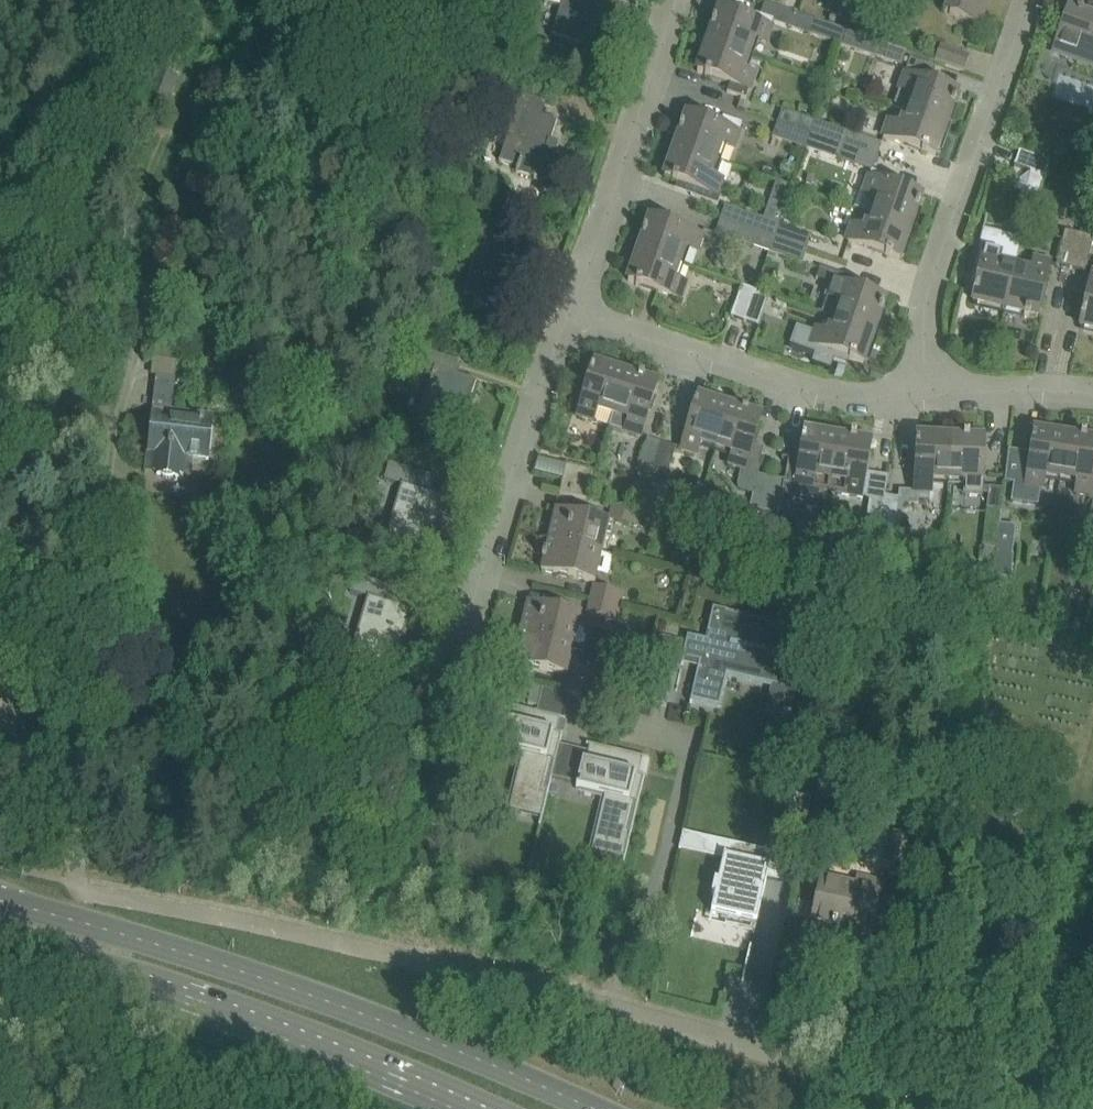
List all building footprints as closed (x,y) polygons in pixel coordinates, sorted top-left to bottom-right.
[(543,2),(560,7),(551,36),(589,48),(604,0),(544,0),(543,2)] [(950,15),(980,25),(988,0),(955,0),(950,15)] [(1055,48),(1079,56),(1077,62),(1092,68),(1092,18),(1082,14),(1083,12),(1077,10),(1077,11),(1071,10),(1071,8),(1069,8),(1055,48)] [(712,29),(708,41),(748,55),(753,40),(765,44),(773,21),(754,14),(752,22),(731,15),(719,10),(714,24),(713,24),(711,29),(712,29)] [(813,20),(808,35),(841,47),(847,32),(813,20)] [(847,32),(841,47),(874,58),(879,43),(847,32)] [(708,41),(697,73),(705,76),(704,77),(710,79),(710,78),(730,84),(727,93),(745,100),(754,76),(742,72),(748,55),(708,41)] [(941,46),(935,63),(963,73),(969,56),(941,46)] [(165,109),(177,78),(159,71),(147,103),(165,109)] [(906,76),(901,91),(913,95),(907,111),(946,125),(952,106),(953,107),(955,102),(954,101),(957,94),(906,76)] [(507,137),(499,162),(516,168),(515,172),(547,182),(558,148),(549,145),(551,141),(557,121),(542,116),(523,110),(527,97),(512,92),(499,134),(507,137)] [(781,110),(777,124),(810,136),(815,122),(781,110)] [(890,123),(884,138),(922,151),(921,153),(927,154),(927,153),(936,156),(946,125),(907,111),(901,128),(890,123)] [(680,134),(675,147),(716,161),(720,163),(725,149),(732,151),(741,126),(722,119),(719,127),(687,116),(682,129),(681,129),(679,134),(680,134)] [(815,122),(810,136),(843,147),(848,133),(815,122)] [(777,124),(772,137),(806,149),(810,136),(777,124)] [(810,136),(806,149),(839,160),(843,147),(810,136)] [(675,147),(664,178),(672,181),(672,182),(677,184),(677,183),(693,188),(690,196),(718,205),(721,195),(717,194),(721,182),(725,183),(731,166),(720,163),(716,161),(675,147)] [(1019,151),(1014,166),(1046,177),(1051,163),(1019,151)] [(190,171),(182,195),(190,198),(191,194),(209,200),(216,179),(190,171)] [(859,192),(853,209),(871,215),(910,229),(916,210),(917,210),(919,205),(918,205),(920,197),(908,193),(892,187),(894,180),(872,172),(864,193),(859,192)] [(771,201),(764,220),(779,226),(786,206),(771,201)] [(725,207),(720,221),(741,228),(774,240),(779,226),(764,220),(725,207)] [(853,227),(848,242),(886,255),(885,256),(890,258),(891,257),(899,260),(910,229),(871,215),(865,231),(853,227)] [(643,238),(639,251),(679,265),(685,249),(697,253),(702,238),(650,219),(645,233),(644,233),(642,238),(643,238)] [(720,221),(715,235),(769,254),(774,240),(741,228),(720,221)] [(461,241),(460,243),(472,247),(478,228),(467,224),(461,241)] [(779,226),(774,240),(807,251),(812,237),(779,226)] [(983,231),(973,274),(975,275),(975,274),(979,275),(976,289),(974,289),(973,294),(975,295),(973,303),(1005,310),(1014,270),(1021,239),(983,231)] [(1065,232),(1057,266),(1071,270),(1079,236),(1065,232)] [(1071,270),(1085,273),(1092,240),(1092,239),(1079,236),(1071,270)] [(774,240),(769,254),(802,265),(807,251),(774,240)] [(639,251),(628,282),(636,285),(635,286),(641,288),(641,286),(680,300),(684,286),(673,282),(679,265),(639,251)] [(1014,270),(1005,310),(1024,315),(1024,316),(1029,317),(1029,316),(1037,318),(1049,264),(1035,261),(1032,274),(1014,270)] [(819,269),(816,279),(833,284),(822,315),(835,319),(873,333),(880,314),(881,314),(883,309),(882,309),(884,301),(851,290),(854,281),(819,269)] [(1080,328),(1092,331),(1092,274),(1083,314),(1082,314),(1080,319),(1082,319),(1080,328)] [(741,286),(731,317),(745,322),(750,309),(755,292),(756,291),(741,286)] [(750,309),(745,322),(758,327),(759,327),(764,313),(762,312),(762,313),(750,309)] [(796,326),(789,345),(815,354),(812,363),(830,370),(833,360),(836,354),(849,359),(849,360),(854,362),(855,361),(863,364),(873,333),(834,319),(833,319),(828,335),(816,331),(815,333),(796,326)] [(422,352),(417,368),(429,372),(434,356),(422,352)] [(590,378),(578,417),(609,427),(626,375),(594,364),(592,373),(590,372),(589,377),(590,378)] [(434,368),(417,420),(444,429),(444,431),(449,432),(450,431),(455,433),(466,401),(470,402),(476,382),(455,375),(434,368)] [(626,375),(609,427),(640,437),(657,385),(643,380),(644,379),(639,377),(638,379),(626,375)] [(213,415),(212,415),(172,411),(176,379),(157,377),(147,465),(158,466),(157,474),(161,475),(161,476),(163,478),(166,479),(169,480),(172,479),(175,477),(179,477),(181,458),(209,461),(213,428),(214,415),(213,415)] [(694,411),(681,450),(695,454),(699,442),(716,447),(729,408),(698,398),(695,406),(694,406),(692,411),(694,411)] [(729,408),(716,447),(733,453),(730,465),(740,469),(737,486),(739,490),(753,494),(758,476),(763,449),(752,446),(761,418),(747,414),(748,412),(742,411),(742,412),(729,408)] [(1007,457),(1004,483),(1013,485),(1010,503),(1037,507),(1042,475),(1061,478),(1068,437),(1034,432),(1033,440),(1032,440),(1031,446),(1032,446),(1031,455),(1030,460),(1007,457)] [(771,478),(764,513),(779,516),(783,496),(827,503),(829,492),(838,438),(805,433),(803,441),(802,441),(801,446),(802,446),(800,461),(788,459),(784,480),(771,478)] [(876,553),(874,566),(892,571),(903,506),(911,500),(930,501),(931,479),(948,480),(950,438),(917,437),(916,445),(915,445),(915,451),(916,451),(915,491),(899,491),(897,498),(886,496),(880,531),(876,553)] [(950,438),(948,480),(966,480),(965,494),(981,494),(983,440),(968,439),(968,438),(963,437),(963,439),(950,438)] [(1061,478),(1077,480),(1074,495),(1092,498),(1092,441),(1085,440),(1086,438),(1080,437),(1080,439),(1068,437),(1061,478)] [(838,438),(829,492),(870,499),(865,529),(880,531),(886,496),(885,496),(888,480),(864,476),(870,443),(856,441),(856,440),(850,439),(850,440),(838,438)] [(647,439),(636,473),(651,477),(661,444),(647,439)] [(661,444),(651,477),(665,482),(675,448),(661,444)] [(389,464),(384,480),(396,484),(401,467),(389,464)] [(565,466),(562,481),(582,485),(579,498),(589,500),(595,473),(565,466)] [(753,494),(750,510),(764,513),(771,478),(758,476),(753,494)] [(562,481),(559,494),(579,498),(582,485),(562,481)] [(401,484),(384,543),(430,557),(438,529),(436,529),(445,497),(401,484)] [(613,506),(610,521),(639,528),(642,513),(613,506)] [(555,511),(548,542),(601,554),(609,524),(555,511)] [(986,511),(982,546),(996,549),(999,525),(1001,513),(986,511)] [(999,525),(996,549),(1011,553),(1014,527),(999,525)] [(544,559),(541,571),(594,584),(601,554),(548,542),(545,554),(543,554),(542,559),(544,559)] [(1080,589),(1092,592),(1092,589),(1092,575),(1083,573),(1080,589)] [(355,576),(350,593),(363,596),(367,580),(355,576)] [(593,587),(590,600),(620,608),(624,594),(593,587)] [(368,596),(350,655),(396,669),(404,642),(402,641),(411,610),(368,596)] [(590,600),(587,614),(617,621),(620,608),(590,600)] [(527,604),(520,633),(573,646),(580,616),(527,604)] [(686,644),(683,658),(684,658),(699,662),(698,669),(691,700),(692,700),(719,706),(726,675),(790,690),(785,712),(788,713),(790,714),(791,714),(792,708),(791,708),(802,663),(799,662),(801,654),(803,655),(808,633),(807,633),(727,615),(728,612),(713,608),(707,633),(710,633),(708,641),(687,636),(686,644)] [(504,644),(500,661),(566,676),(573,646),(520,633),(517,647),(504,644)] [(560,678),(557,692),(592,700),(595,686),(560,678)] [(532,687),(528,705),(538,707),(542,689),(532,687)] [(500,720),(493,746),(497,747),(523,753),(515,785),(527,788),(521,812),(541,817),(542,817),(552,778),(554,768),(559,745),(562,735),(557,733),(560,720),(560,719),(537,713),(506,706),(505,707),(502,720),(500,720)] [(577,784),(576,789),(579,790),(605,796),(597,828),(610,830),(604,855),(623,859),(625,860),(644,777),(639,776),(643,759),(643,758),(590,745),(589,747),(588,752),(585,763),(582,762),(577,784)] [(554,768),(552,778),(571,783),(574,773),(554,768)] [(890,834),(881,874),(905,880),(914,839),(890,834)] [(715,895),(711,913),(756,923),(772,856),(728,846),(726,858),(724,857),(718,882),(715,882),(712,895),(715,895)] [(822,879),(810,930),(834,936),(836,928),(849,931),(847,939),(867,943),(869,936),(879,891),(822,879)]
